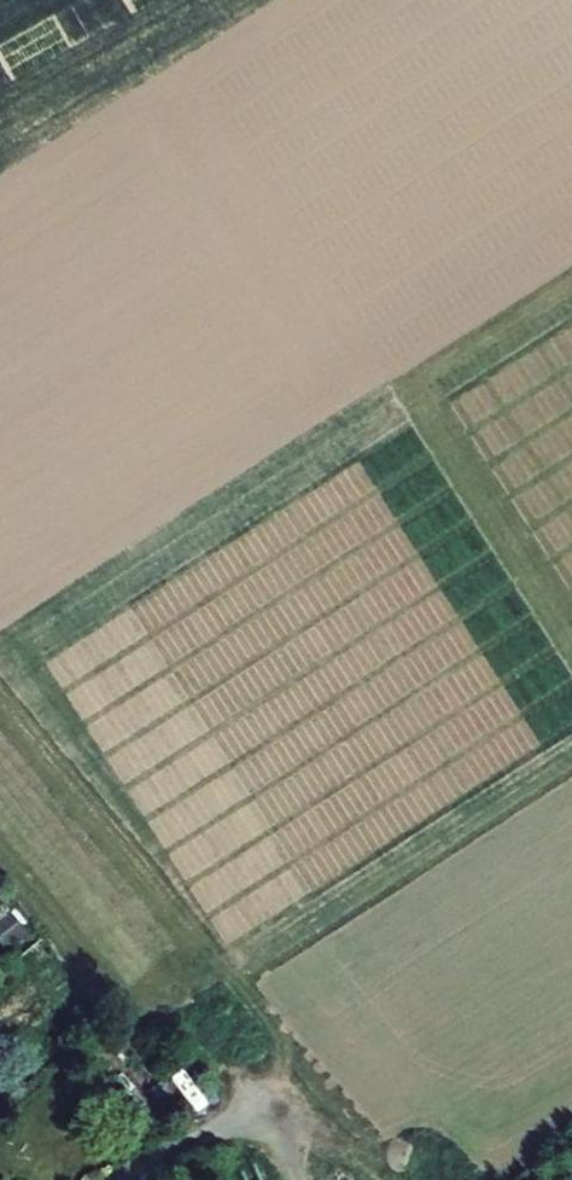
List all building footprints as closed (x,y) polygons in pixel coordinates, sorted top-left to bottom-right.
[(8,913),(0,919),(0,938),(9,950),(26,936),(8,913)] [(102,1031),(94,1021),(87,1027),(88,1029),(81,1034),(88,1043),(102,1031)]
